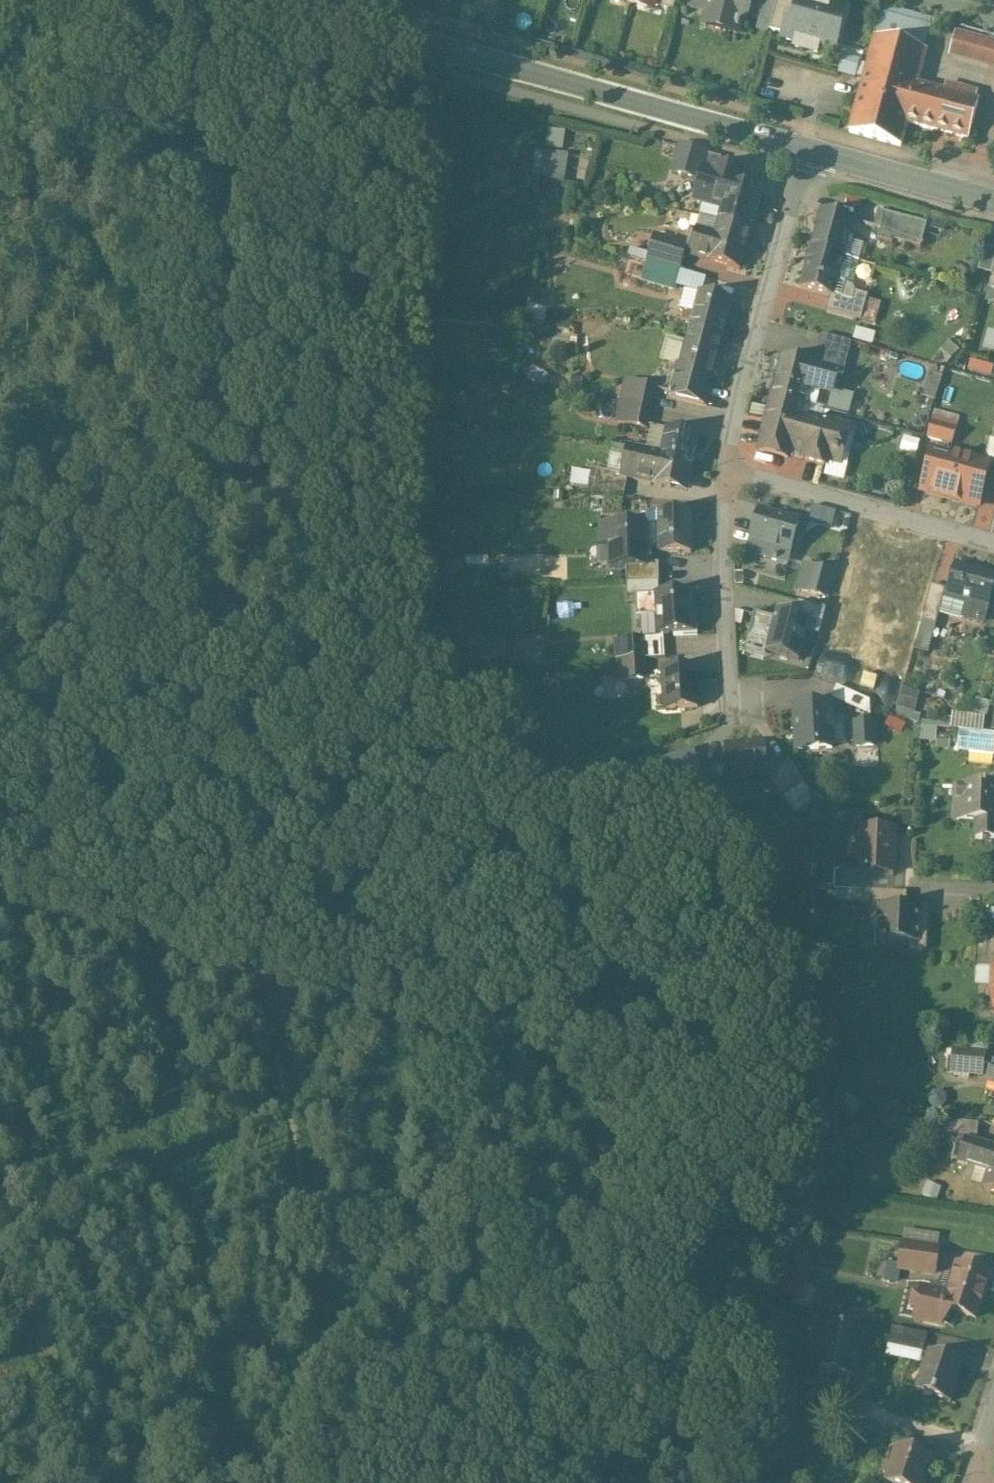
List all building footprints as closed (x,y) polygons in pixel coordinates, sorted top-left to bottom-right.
[(663,1),(662,1),(660,8),(673,11),(676,0),(664,0),(663,1)] [(690,7),(721,16),(717,29),(736,34),(740,21),(745,22),(747,17),(751,0),(692,0),(690,7)] [(747,17),(770,23),(776,0),(751,0),(747,17)] [(784,38),(834,52),(849,0),(794,0),(784,38)] [(907,22),(880,14),(874,37),(901,44),(907,22)] [(955,35),(950,54),(993,66),(993,46),(955,35)] [(944,91),(916,84),(925,51),(901,44),(874,37),(859,91),(860,91),(849,132),(900,146),(907,123),(968,139),(978,101),(975,100),(944,91)] [(843,56),(839,72),(860,78),(865,61),(843,56)] [(977,92),(946,84),(944,91),(975,100),(977,92)] [(562,149),(566,130),(550,127),(545,145),(562,149)] [(539,174),(564,179),(570,152),(545,147),(539,174)] [(705,154),(679,147),(672,172),(698,179),(705,154)] [(744,175),(718,168),(721,158),(705,154),(698,179),(700,180),(695,201),(706,204),(702,219),(719,224),(750,232),(750,233),(761,194),(740,189),(744,175)] [(853,220),(821,211),(811,249),(842,258),(853,220)] [(927,224),(879,211),(875,227),(881,229),(878,240),(892,244),(893,241),(920,248),(927,224)] [(750,232),(719,224),(715,236),(696,230),(689,256),(708,261),(708,262),(740,271),(750,232)] [(686,245),(655,237),(648,262),(669,268),(679,271),(686,245)] [(811,249),(800,287),(831,296),(832,296),(832,295),(842,258),(811,249)] [(669,268),(648,262),(643,281),(664,287),(669,268)] [(679,271),(669,268),(664,287),(664,288),(679,292),(681,285),(684,273),(679,271)] [(705,278),(684,273),(681,285),(702,291),(705,278)] [(851,300),(832,295),(832,296),(831,296),(827,311),(860,320),(867,296),(853,293),(851,300)] [(731,302),(699,294),(699,295),(689,332),(721,340),(731,302)] [(721,340),(689,332),(680,368),(677,368),(670,396),(704,405),(721,341),(721,340)] [(813,366),(782,358),(772,395),(803,404),(813,366)] [(665,375),(633,368),(623,410),(655,417),(665,375)] [(772,395),(771,395),(762,433),(794,441),(800,419),(799,419),(800,419),(804,404),(803,404),(772,395)] [(959,417),(934,411),(927,438),(951,445),(959,417)] [(794,441),(762,433),(762,434),(763,434),(759,451),(787,458),(790,450),(804,454),(803,459),(826,466),(830,453),(839,456),(840,452),(838,451),(844,428),(820,421),(820,422),(808,419),(807,421),(800,419),(794,441)] [(698,437),(667,430),(661,455),(627,448),(622,476),(621,478),(627,479),(671,488),(674,473),(690,476),(698,437)] [(989,439),(983,462),(993,465),(993,440),(989,439)] [(986,474),(950,464),(953,453),(933,448),(921,491),(977,507),(986,474)] [(622,476),(597,471),(593,495),(624,497),(627,479),(621,478),(622,476)] [(592,507),(592,493),(564,494),(565,508),(592,507)] [(797,523),(760,512),(751,542),(789,553),(797,523)] [(690,514),(658,514),(658,553),(690,553),(690,514)] [(648,532),(630,532),(631,561),(648,560),(648,532)] [(907,596),(915,564),(877,554),(869,586),(907,596)] [(804,562),(796,590),(823,598),(831,570),(804,562)] [(467,582),(497,581),(496,564),(466,565),(467,582)] [(956,565),(947,597),(986,608),(993,581),(993,576),(956,565)] [(945,590),(931,586),(921,621),(935,625),(945,590)] [(691,594),(655,595),(656,617),(657,635),(673,634),(693,633),(692,615),(691,594)] [(655,595),(635,596),(636,617),(656,617),(655,595)] [(906,640),(911,621),(920,623),(924,606),(891,598),(882,634),(906,640)] [(809,618),(776,609),(765,652),(798,661),(809,618)] [(697,635),(696,615),(692,615),(693,633),(673,634),(673,636),(697,635)] [(468,640),(469,662),(508,660),(507,638),(468,640)] [(641,638),(615,640),(616,661),(665,659),(665,657),(660,657),(642,658),(641,638)] [(694,669),(663,670),(665,710),(697,708),(694,669)] [(867,712),(872,700),(837,686),(832,698),(867,712)] [(915,716),(918,691),(902,689),(898,713),(915,716)] [(816,693),(784,694),(786,733),(818,732),(816,693)] [(847,713),(835,714),(836,731),(848,730),(847,713)] [(856,748),(878,747),(877,720),(854,721),(856,748)] [(764,745),(725,747),(726,779),(766,776),(764,745)] [(961,787),(960,802),(954,802),(953,822),(976,823),(975,842),(993,842),(993,824),(992,824),(993,813),(993,789),(961,787)] [(895,829),(860,828),(858,872),(858,873),(871,873),(893,874),(895,829)] [(858,872),(835,871),(834,890),(870,891),(871,873),(858,873),(858,872)] [(870,891),(869,909),(876,909),(877,904),(906,906),(906,893),(870,891)] [(906,906),(877,904),(876,909),(875,940),(880,940),(879,944),(885,944),(885,941),(898,941),(899,931),(909,932),(908,950),(926,951),(928,907),(911,906),(911,911),(906,911),(906,906)] [(984,1053),(952,1050),(950,1073),(982,1076),(984,1053)] [(978,1124),(945,1120),(944,1136),(976,1139),(978,1124)] [(957,1141),(950,1160),(967,1166),(969,1161),(990,1168),(993,1156),(993,1149),(973,1142),(957,1141)] [(990,1168),(983,1190),(993,1194),(993,1156),(990,1168)] [(937,1249),(902,1244),(898,1269),(933,1274),(937,1249)] [(989,1276),(956,1266),(946,1295),(942,1308),(944,1308),(976,1319),(989,1276)] [(946,1295),(921,1290),(914,1320),(933,1324),(938,1325),(944,1308),(942,1308),(946,1295)] [(863,1334),(820,1325),(811,1368),(854,1377),(857,1364),(859,1364),(862,1349),(860,1349),(863,1334)] [(927,1335),(891,1328),(888,1343),(923,1350),(927,1335)] [(960,1364),(929,1353),(922,1373),(925,1373),(919,1391),(931,1395),(931,1397),(949,1403),(955,1386),(953,1385),(960,1364)] [(897,1447),(885,1482),(887,1482),(922,1482),(930,1458),(897,1447)]
